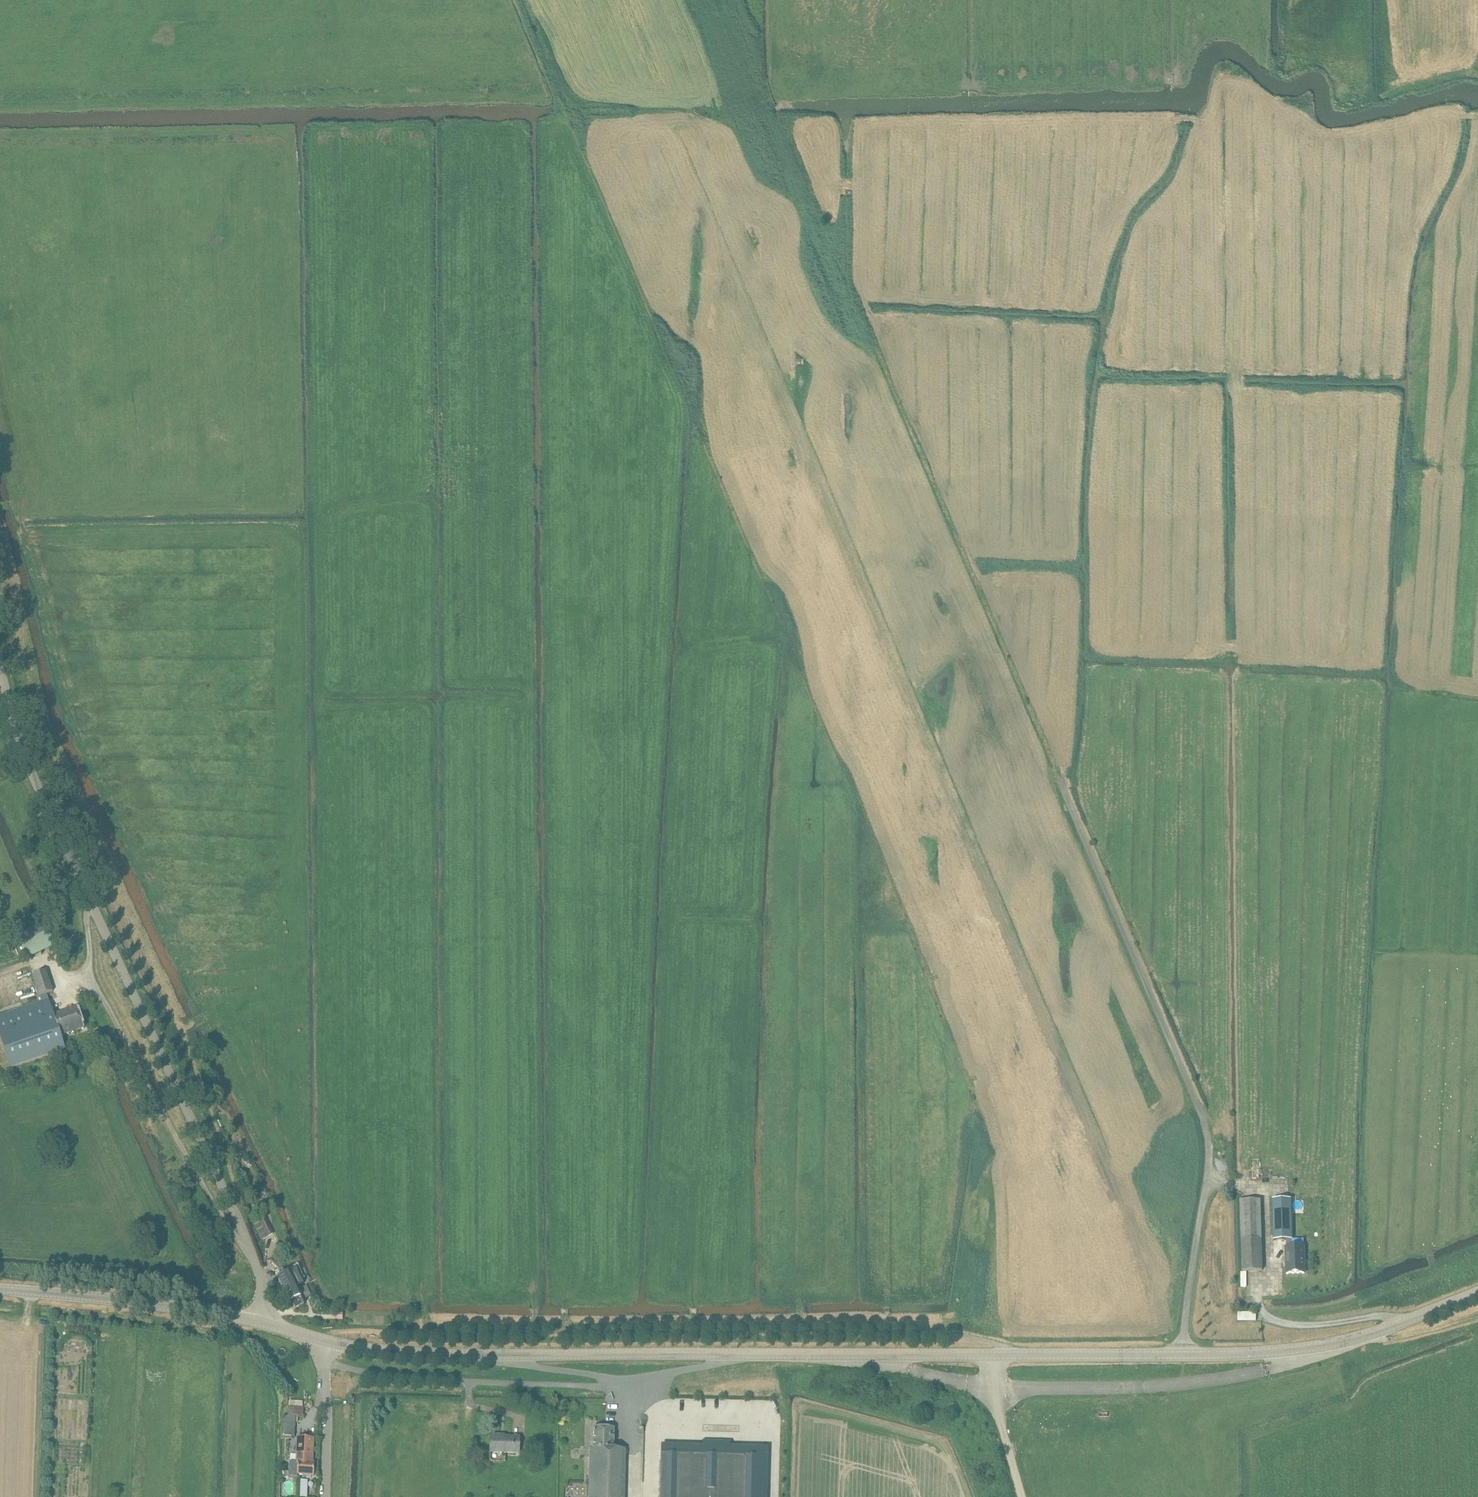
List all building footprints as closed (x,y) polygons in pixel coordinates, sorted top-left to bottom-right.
[(48,930),(21,943),(27,956),(28,959),(56,946),(54,943),(48,930)] [(57,1052),(46,1018),(54,1015),(48,999),(46,994),(53,992),(46,971),(32,976),(39,997),(40,996),(41,1002),(0,1016),(0,1039),(10,1069),(57,1052)] [(46,1018),(57,1052),(65,1050),(61,1036),(84,1029),(77,1008),(54,1015),(46,1018)] [(182,1181),(186,1190),(194,1186),(189,1178),(182,1181)] [(1260,1200),(1240,1201),(1242,1271),(1262,1271),(1260,1200)] [(1288,1200),(1272,1200),(1273,1241),(1274,1241),(1287,1240),(1289,1240),(1291,1240),(1292,1240),(1291,1204),(1291,1202),(1291,1200),(1288,1200)] [(263,1220),(254,1225),(261,1240),(270,1235),(273,1234),(272,1232),(266,1219),(263,1220)] [(1287,1248),(1286,1248),(1287,1268),(1287,1273),(1304,1273),(1304,1267),(1304,1253),(1303,1248),(1298,1248),(1291,1248),(1291,1240),(1289,1240),(1287,1240),(1287,1248)] [(295,1269),(278,1277),(280,1281),(281,1283),(280,1284),(284,1293),(285,1293),(296,1288),(300,1286),(299,1286),(299,1284),(301,1283),(295,1269)] [(296,1288),(285,1293),(289,1302),(291,1301),(293,1304),(295,1308),(304,1304),(302,1300),(311,1296),(306,1286),(297,1290),(296,1288)] [(1247,1313),(1238,1313),(1238,1322),(1247,1322),(1256,1322),(1256,1321),(1256,1313),(1247,1313)] [(285,1416),(284,1436),(295,1437),(295,1418),(303,1418),(303,1407),(288,1406),(288,1417),(285,1416)] [(625,1450),(613,1450),(614,1429),(593,1429),(592,1449),(589,1449),(588,1496),(624,1496),(625,1450)] [(490,1453),(519,1454),(519,1437),(504,1437),(504,1435),(490,1435),(490,1453)] [(297,1438),(296,1463),(289,1462),(289,1478),(297,1478),(297,1475),(306,1476),(306,1478),(307,1479),(309,1479),(310,1479),(311,1478),(311,1476),(313,1476),(314,1463),(313,1463),(314,1439),(297,1438)] [(660,1496),(760,1496),(761,1453),(730,1452),(730,1442),(702,1441),(702,1451),(661,1451),(660,1496)]
